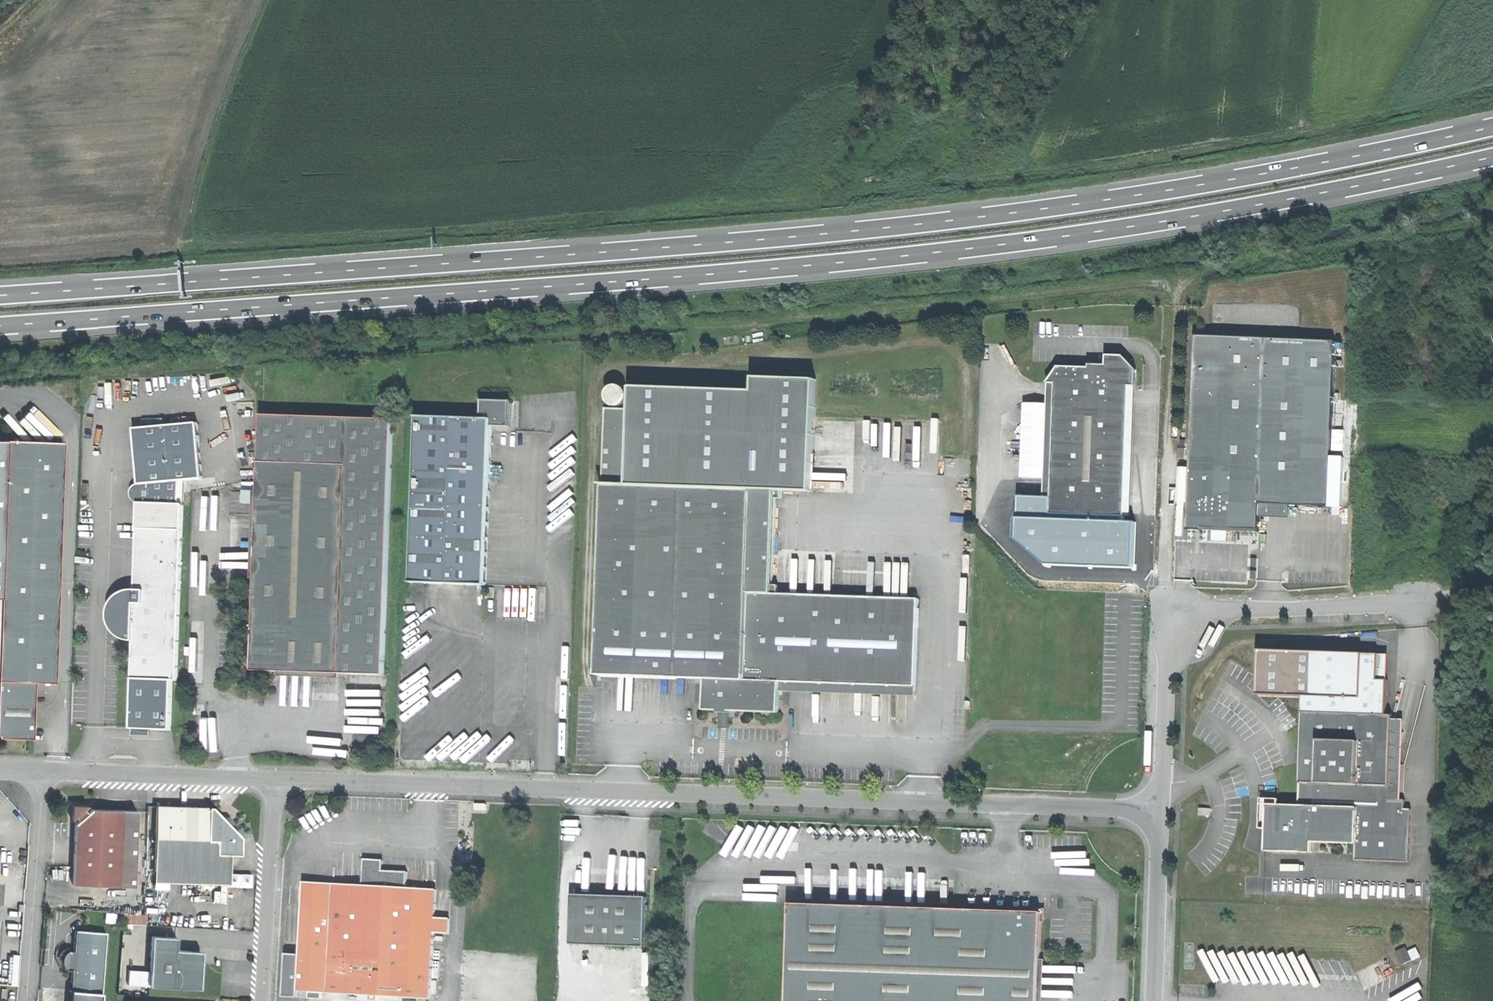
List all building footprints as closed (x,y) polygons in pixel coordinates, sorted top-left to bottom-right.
[(1232,528),(1260,529),(1260,517),(1261,503),(1330,506),(1337,340),(1297,339),(1209,335),(1197,335),(1192,459),(1189,513),(1203,514),(1203,527),(1232,528)] [(1050,383),(1059,383),(1132,386),(1138,387),(1139,369),(1127,357),(1110,356),(1110,366),(1103,366),(1092,365),(1092,369),(1063,368),(1050,383)] [(610,411),(607,486),(722,490),(754,491),(752,592),(781,594),(782,585),(776,585),(779,501),(785,501),(785,493),(816,494),(818,416),(820,382),(757,380),(757,393),(635,389),(634,412),(625,411),(625,409),(628,407),(631,403),(632,399),(631,395),(629,391),(626,389),(622,388),(617,389),(614,391),(611,394),(610,398),(611,402),(613,406),(617,409),(617,411),(610,411)] [(1132,386),(1059,383),(1055,514),(1127,516),(1132,386)] [(416,415),(410,582),(448,583),(486,584),(492,424),(510,425),(511,399),(482,398),(481,417),(416,415)] [(261,418),(260,461),(348,464),(340,672),(380,674),(390,421),(261,418)] [(185,482),(203,480),(197,424),(135,430),(141,485),(137,486),(135,488),(133,491),(132,494),(133,498),(135,501),(139,503),(184,503),(184,491),(185,482)] [(7,439),(0,638),(0,737),(2,737),(2,740),(31,741),(36,741),(38,683),(57,684),(66,442),(7,439)] [(256,579),(253,670),(270,670),(279,670),(314,672),(340,672),(348,464),(260,461),(259,482),(256,579)] [(607,486),(600,675),(707,679),(706,710),(715,710),(722,490),(607,486)] [(754,491),(722,490),(715,710),(719,710),(719,712),(725,712),(731,712),(732,710),(781,712),(781,688),(782,682),(917,687),(920,599),(781,594),(752,592),(754,491)] [(184,503),(139,503),(136,590),(133,590),(131,590),(128,591),(126,592),(124,592),(121,594),(118,596),(116,598),(115,600),(113,603),(111,607),(111,609),(110,613),(110,615),(110,620),(111,621),(112,625),(114,629),(117,632),(119,635),(123,637),(126,638),(132,640),(134,640),(133,678),(174,679),(178,679),(184,503)] [(171,732),(174,679),(133,678),(131,728),(132,730),(151,731),(171,732)] [(917,687),(782,682),(781,688),(917,692),(917,687)] [(1266,829),(1266,851),(1313,853),(1313,842),(1356,844),(1355,855),(1355,860),(1410,862),(1411,809),(1405,808),(1405,800),(1390,799),(1393,715),(1383,715),(1303,712),(1301,761),(1299,806),(1267,804),(1267,818),(1264,818),(1263,821),(1263,829),(1266,829)] [(211,807),(155,805),(153,870),(228,873),(229,864),(229,854),(238,854),(239,837),(229,826),(230,822),(224,816),(220,816),(211,807)] [(75,842),(74,868),(119,870),(121,810),(76,808),(75,842)] [(382,869),(383,869),(384,859),(376,858),(365,858),(364,861),(365,861),(365,863),(370,864),(370,861),(373,861),(375,862),(378,863),(380,865),(381,867),(382,869)] [(364,861),(363,884),(334,883),(333,897),(304,895),(300,955),(298,990),(310,991),(323,991),(430,997),(434,931),(435,916),(437,888),(407,887),(408,870),(383,869),(382,869),(381,867),(380,865),(378,863),(375,862),(373,861),(370,861),(370,864),(365,863),(365,861),(364,861)] [(119,870),(74,868),(73,883),(119,885),(119,870)] [(152,881),(228,884),(228,873),(153,870),(152,881)] [(304,881),(304,895),(333,897),(334,883),(304,881)] [(611,895),(573,893),(571,943),(647,946),(648,913),(648,896),(611,895)] [(793,904),(790,1000),(1041,1000),(1044,914),(1037,914),(1037,912),(991,911),(793,904)] [(450,917),(435,916),(434,931),(449,932),(450,917)] [(70,970),(68,990),(99,993),(104,932),(73,930),(72,943),(72,951),(65,950),(64,961),(64,970),(70,970)] [(149,936),(147,986),(198,989),(199,969),(199,964),(200,952),(174,950),(175,938),(149,936)] [(1407,964),(1425,954),(1421,946),(1412,950),(1410,946),(1400,951),(1407,964)] [(285,962),(295,962),(295,955),(295,953),(286,953),(285,962)] [(298,990),(300,955),(295,955),(295,962),(285,962),(283,995),(298,996),(298,990)] [(68,990),(68,1000),(98,1000),(99,993),(68,990)]
